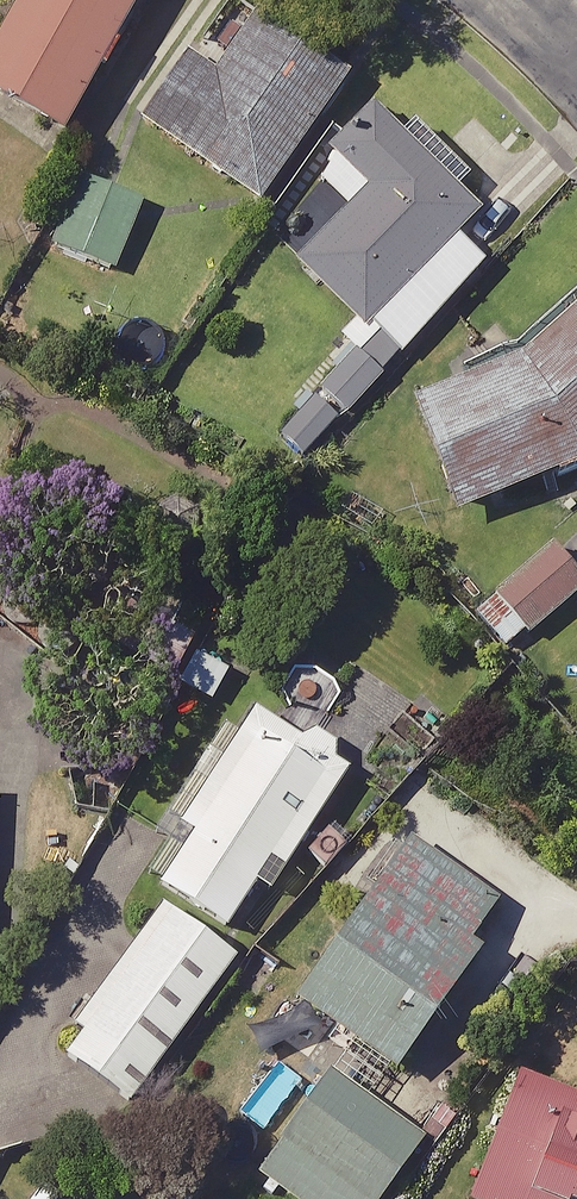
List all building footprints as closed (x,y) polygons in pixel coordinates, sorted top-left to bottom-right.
[(0,34),(0,88),(65,124),(134,0),(19,0),(0,34)] [(348,70),(258,7),(214,70),(188,52),(143,117),(259,198),(348,70)] [(406,133),(376,106),(318,169),(351,200),(296,259),(369,326),(276,426),(306,454),(486,260),(454,231),(477,206),(454,185),(469,167),(418,120),(406,133)] [(145,201),(85,172),(53,239),(113,268),(145,201)] [(411,392),(461,506),(570,458),(576,453),(576,294),(507,350),(411,392)] [(554,537),(474,611),(512,651),(576,590),(576,561),(554,537)] [(232,664),(198,644),(178,677),(212,698),(232,664)] [(350,762),(254,700),(179,817),(192,825),(159,877),(228,922),(257,877),(270,886),(350,762)] [(293,988),(336,1019),(327,1031),(345,1043),(335,1057),(257,1168),(302,1198),(375,1198),(421,1133),(369,1097),(408,1040),(477,947),(466,939),(496,898),(407,832),(293,988)] [(237,949),(165,898),(61,1046),(134,1097),(237,949)] [(516,1063),(466,1192),(483,1198),(576,1198),(576,1086),(516,1063)]
